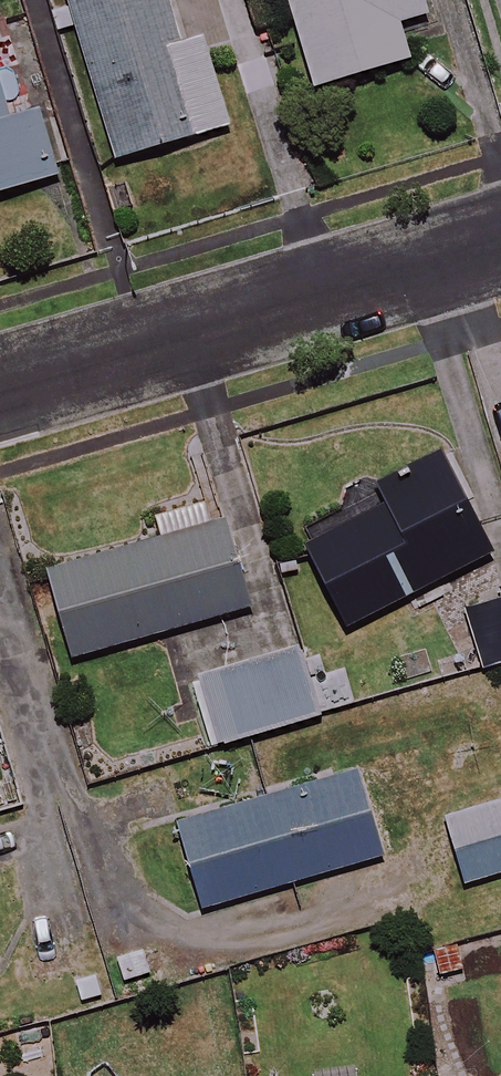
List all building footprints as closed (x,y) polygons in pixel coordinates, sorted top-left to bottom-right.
[(162,0),(69,0),(114,160),(227,128),(204,44),(176,51),(162,0)] [(420,0),(286,0),(312,90),(409,61),(398,24),(424,16),(420,0)] [(56,178),(36,112),(21,116),(11,82),(0,86),(0,194),(56,178)] [(492,553),(442,453),(376,487),(386,505),(303,547),(344,628),(492,553)] [(246,609),(223,527),(48,576),(71,658),(246,609)] [(462,611),(482,672),(500,666),(500,599),(462,611)] [(315,719),(297,650),(190,680),(208,748),(315,719)] [(378,858),(354,772),(174,824),(199,910),(378,858)] [(442,820),(464,887),(500,875),(500,801),(442,820)]
